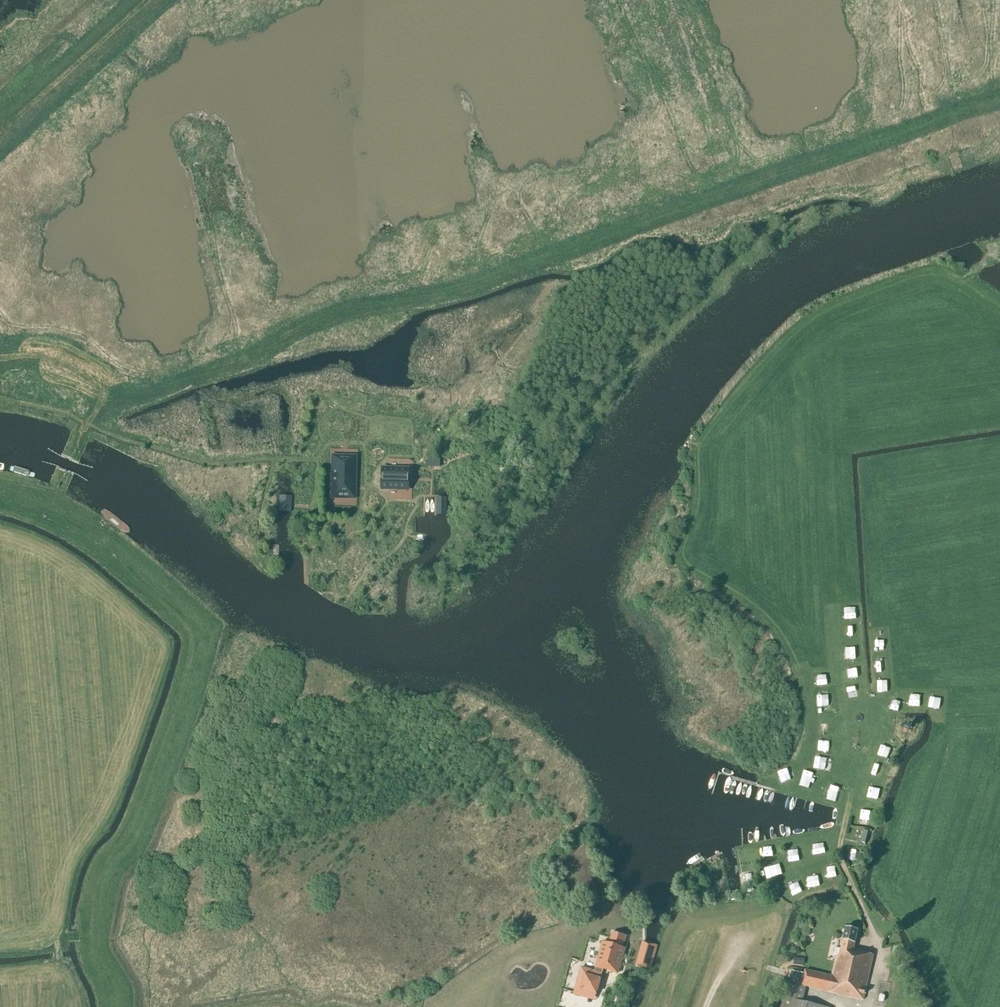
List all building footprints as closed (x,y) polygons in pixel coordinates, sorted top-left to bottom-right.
[(332,493),(332,499),(353,500),(353,494),(354,462),(354,456),(333,455),(332,461),(332,493)] [(409,469),(382,469),(382,489),(408,489),(409,469)] [(291,496),(280,496),(279,512),(290,512),(291,496)] [(447,498),(437,498),(436,515),(446,515),(447,498)] [(866,844),(869,831),(863,830),(859,842),(866,844)] [(848,859),(858,859),(858,850),(848,849),(848,859)] [(742,892),(753,892),(753,874),(742,874),(742,892)] [(804,974),(792,971),(786,998),(783,998),(781,1006),(824,1006),(802,1002),(805,987),(828,992),(863,1000),(873,955),(864,953),(864,952),(854,950),(858,930),(846,928),(840,955),(837,955),(832,976),(805,970),(804,974)] [(576,985),(574,994),(580,996),(582,990),(596,994),(604,967),(611,969),(610,972),(617,974),(624,949),(622,948),(626,936),(613,932),(609,944),(603,943),(593,977),(585,975),(582,987),(576,985)] [(643,943),(637,965),(643,967),(650,969),(656,947),(644,943),(643,943)]
